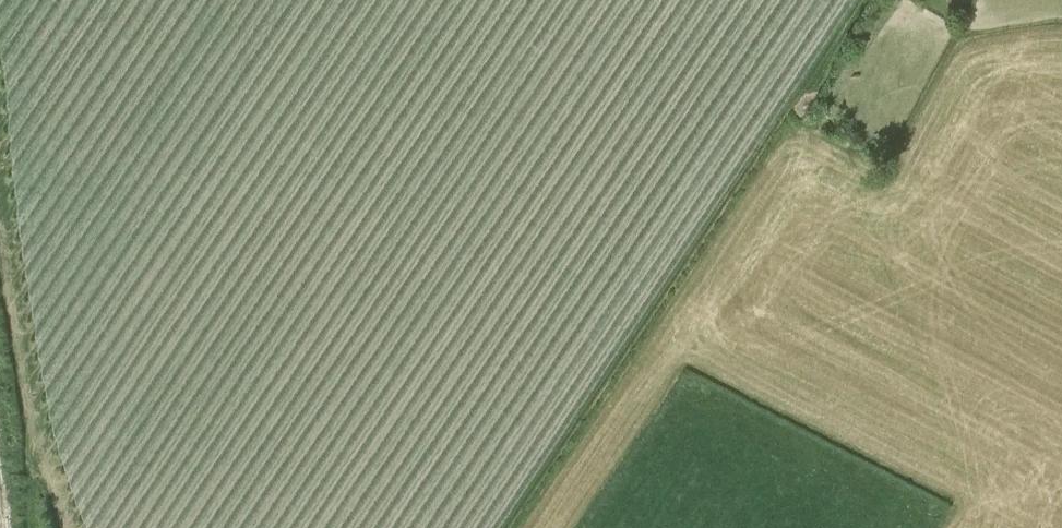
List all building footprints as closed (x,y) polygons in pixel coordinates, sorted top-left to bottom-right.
[(880,3),(890,9),(895,0),(881,0),(880,3)]
